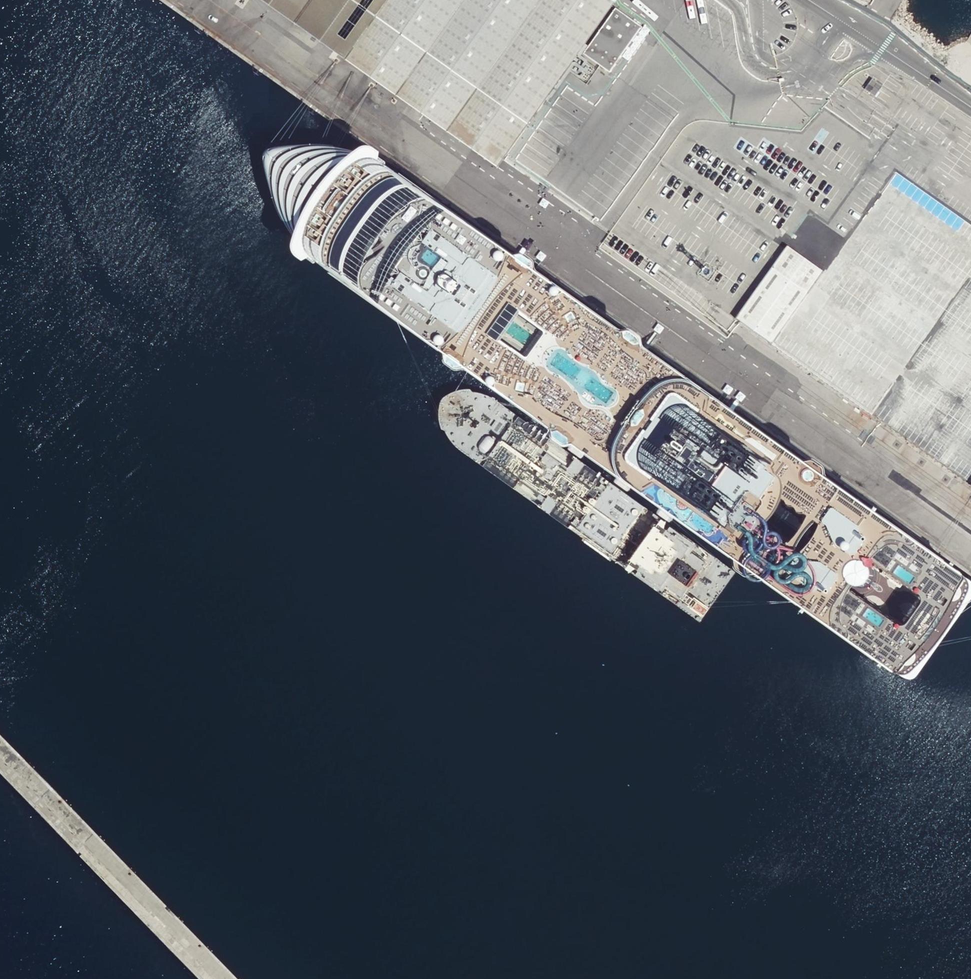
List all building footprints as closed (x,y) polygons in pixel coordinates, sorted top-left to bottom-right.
[(498,166),(527,125),(352,0),(264,0),(498,166)] [(613,1),(612,0),(352,0),(527,125),(548,95),(574,56),(613,1)] [(584,52),(610,71),(641,26),(615,7),(584,52)] [(871,80),(863,91),(873,98),(880,87),(871,80)] [(823,270),(786,244),(740,310),(776,336),(823,270)]
